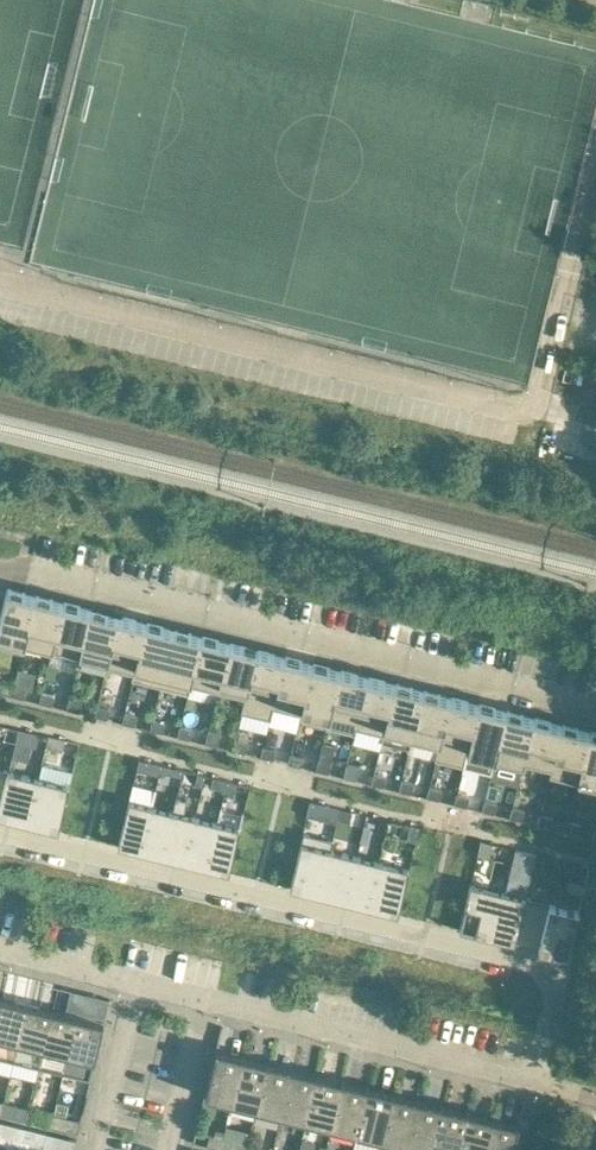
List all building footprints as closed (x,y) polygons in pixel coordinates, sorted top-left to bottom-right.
[(10,589),(8,588),(7,588),(0,619),(0,647),(22,653),(36,595),(22,591),(22,590),(12,587),(11,589),(10,589)] [(36,595),(22,653),(23,653),(26,642),(53,648),(64,602),(50,598),(50,597),(39,594),(39,595),(36,595)] [(53,648),(49,662),(76,669),(77,666),(92,608),(77,605),(78,603),(67,601),(67,602),(64,602),(53,648)] [(105,673),(119,615),(105,612),(105,610),(95,608),(94,609),(92,608),(77,666),(105,673)] [(119,615),(105,673),(106,673),(108,668),(133,674),(132,679),(133,680),(147,622),(132,618),(119,615)] [(160,686),(175,629),(160,625),(160,623),(150,621),(150,622),(147,622),(133,680),(160,686)] [(175,629),(160,686),(188,693),(202,635),(188,632),(188,630),(178,628),(177,629),(175,629)] [(202,635),(188,693),(189,693),(192,682),(219,689),(230,642),(215,639),(216,637),(205,635),(205,636),(202,635)] [(258,649),(255,648),(255,647),(245,644),(245,646),(230,642),(219,689),(245,695),(246,696),(258,649)] [(272,709),(285,656),(272,652),(258,649),(246,696),(245,695),(241,712),(242,712),(271,719),(273,709),(272,709)] [(288,656),(285,656),(272,709),(273,709),(301,715),(303,710),(301,709),(313,662),(299,659),(299,657),(289,655),(288,656)] [(303,710),(328,716),(329,716),(341,669),(326,666),(327,664),(316,662),(316,663),(313,662),(301,709),(303,710)] [(356,728),(369,676),(341,669),(329,716),(328,716),(326,727),(355,734),(357,729),(356,728)] [(385,730),(396,683),(369,676),(356,728),(357,729),(384,735),(385,730)] [(0,690),(0,692),(12,695),(14,685),(2,682),(0,690)] [(424,690),(409,686),(410,685),(399,682),(399,683),(396,683),(385,730),(384,735),(382,741),(410,748),(424,690)] [(12,695),(24,698),(27,688),(14,685),(12,695)] [(436,760),(452,697),(437,693),(437,691),(427,689),(426,690),(424,690),(410,748),(408,753),(436,760)] [(42,692),(40,702),(52,705),(54,695),(42,692)] [(67,709),(80,712),(83,698),(70,695),(67,709)] [(452,697),(436,760),(465,767),(469,750),(468,750),(480,703),(452,697)] [(468,750),(469,750),(494,757),(496,757),(508,710),(492,706),(493,705),(482,702),(482,704),(480,703),(468,750)] [(97,705),(95,716),(107,718),(110,709),(97,705)] [(510,709),(510,711),(508,710),(496,757),(494,757),(493,762),(523,769),(524,764),(535,717),(520,713),(521,712),(510,709)] [(125,712),(123,722),(150,729),(153,719),(125,712)] [(524,764),(552,771),(563,724),(548,720),(548,719),(538,716),(537,717),(535,717),(524,764)] [(150,729),(163,732),(165,722),(153,719),(150,729)] [(580,777),(591,731),(575,727),(576,725),(565,723),(565,724),(563,724),(552,771),(580,777)] [(178,736),(190,739),(193,729),(180,726),(178,736)] [(19,729),(17,741),(32,745),(36,745),(38,734),(19,729)] [(206,743),(218,746),(221,732),(209,729),(206,743)] [(592,731),(591,731),(580,777),(595,781),(595,730),(593,730),(592,731)] [(49,736),(46,747),(63,751),(65,740),(49,736)] [(236,739),(233,749),(246,752),(248,742),(236,739)] [(263,746),(261,756),(273,759),(276,749),(263,746)] [(291,753),(289,763),(301,766),(303,756),(291,753)] [(319,756),(316,770),(329,773),(332,759),(319,756)] [(139,758),(137,768),(160,773),(161,771),(162,764),(139,758)] [(39,778),(27,824),(58,831),(69,785),(73,771),(43,763),(39,778)] [(344,777),(356,779),(360,766),(347,763),(344,777)] [(162,764),(161,771),(183,776),(184,769),(162,764)] [(9,770),(0,768),(0,808),(9,770)] [(0,808),(0,817),(27,824),(39,778),(9,770),(0,808)] [(198,772),(194,784),(203,786),(206,774),(198,772)] [(371,783),(384,786),(386,776),(374,773),(371,783)] [(228,780),(213,776),(211,786),(225,790),(228,780)] [(228,780),(225,790),(237,793),(239,782),(228,780)] [(399,790),(412,793),(414,783),(402,780),(399,790)] [(118,845),(118,846),(129,849),(141,852),(152,805),(156,789),(133,783),(118,845)] [(429,787),(427,797),(439,800),(442,790),(429,787)] [(455,804),(467,807),(470,797),(457,794),(455,804)] [(174,811),(163,857),(184,862),(196,816),(184,813),(187,799),(176,797),(173,811),(174,811)] [(322,819),(325,803),(310,800),(307,815),(322,819)] [(485,800),(482,811),(495,814),(497,803),(485,800)] [(152,805),(141,852),(152,854),(163,857),(174,811),(173,811),(152,805)] [(217,821),(206,868),(219,871),(229,873),(244,812),(243,811),(242,813),(222,808),(222,806),(221,806),(217,821)] [(512,807),(510,817),(522,820),(525,810),(512,807)] [(540,814),(538,824),(550,827),(553,817),(540,814)] [(196,816),(184,862),(196,865),(206,868),(217,821),(196,816)] [(568,821),(565,831),(578,834),(580,824),(568,821)] [(407,839),(416,842),(420,827),(410,824),(407,839)] [(303,833),(290,888),(319,895),(331,849),(333,840),(303,833)] [(331,849),(319,895),(346,902),(358,856),(331,849)] [(460,929),(459,930),(514,943),(525,897),(526,897),(536,855),(516,850),(505,892),(471,883),(460,929)] [(358,856),(346,902),(368,907),(379,861),(358,856)] [(379,861),(368,907),(398,914),(409,868),(379,861)] [(525,897),(514,943),(568,956),(579,910),(526,897),(525,897)] [(27,1003),(2,997),(0,1004),(0,1005),(0,1057),(14,1061),(27,1004),(27,1003)] [(52,1009),(27,1003),(27,1004),(14,1061),(39,1067),(50,1016),(52,1009)] [(76,1016),(77,1015),(52,1009),(50,1016),(39,1067),(64,1073),(76,1016)] [(104,1022),(103,1021),(77,1015),(76,1016),(64,1073),(90,1079),(104,1022)] [(243,1056),(241,1055),(228,1052),(220,1050),(218,1050),(216,1049),(205,1096),(206,1096),(232,1102),(243,1056)] [(268,1062),(266,1061),(245,1056),(243,1056),(232,1102),(257,1108),(268,1062)] [(293,1068),(291,1067),(268,1062),(257,1108),(282,1115),(293,1068)] [(318,1074),(316,1073),(295,1068),(293,1068),(282,1115),(306,1121),(318,1074)] [(343,1080),(341,1080),(320,1075),(318,1074),(306,1121),(331,1127),(343,1080)] [(368,1086),(365,1086),(345,1081),(343,1080),(331,1127),(357,1133),(368,1086)] [(393,1093),(391,1092),(379,1089),(371,1087),(368,1086),(357,1133),(382,1139),(393,1093)] [(418,1099),(416,1098),(393,1093),(382,1139),(407,1145),(418,1099)] [(441,1104),(418,1099),(407,1145),(426,1149),(432,1149),(443,1105),(441,1104)] [(4,1101),(1,1114),(26,1120),(29,1107),(4,1101)] [(466,1110),(445,1105),(443,1105),(432,1149),(458,1149),(468,1111),(466,1110)] [(29,1107),(26,1120),(51,1126),(54,1113),(29,1107)] [(491,1116),(480,1114),(470,1111),(468,1111),(458,1149),(485,1149),(493,1117),(491,1116)] [(54,1113),(51,1126),(77,1133),(80,1120),(68,1117),(58,1114),(54,1113)] [(516,1122),(493,1117),(485,1149),(513,1149),(519,1123),(518,1123),(516,1122)] [(13,1124),(10,1136),(21,1138),(24,1127),(13,1124)] [(49,1133),(24,1127),(21,1138),(20,1141),(45,1147),(49,1133)] [(207,1145),(220,1149),(223,1137),(209,1133),(207,1145)] [(232,1149),(247,1149),(248,1143),(234,1140),(232,1149)]
